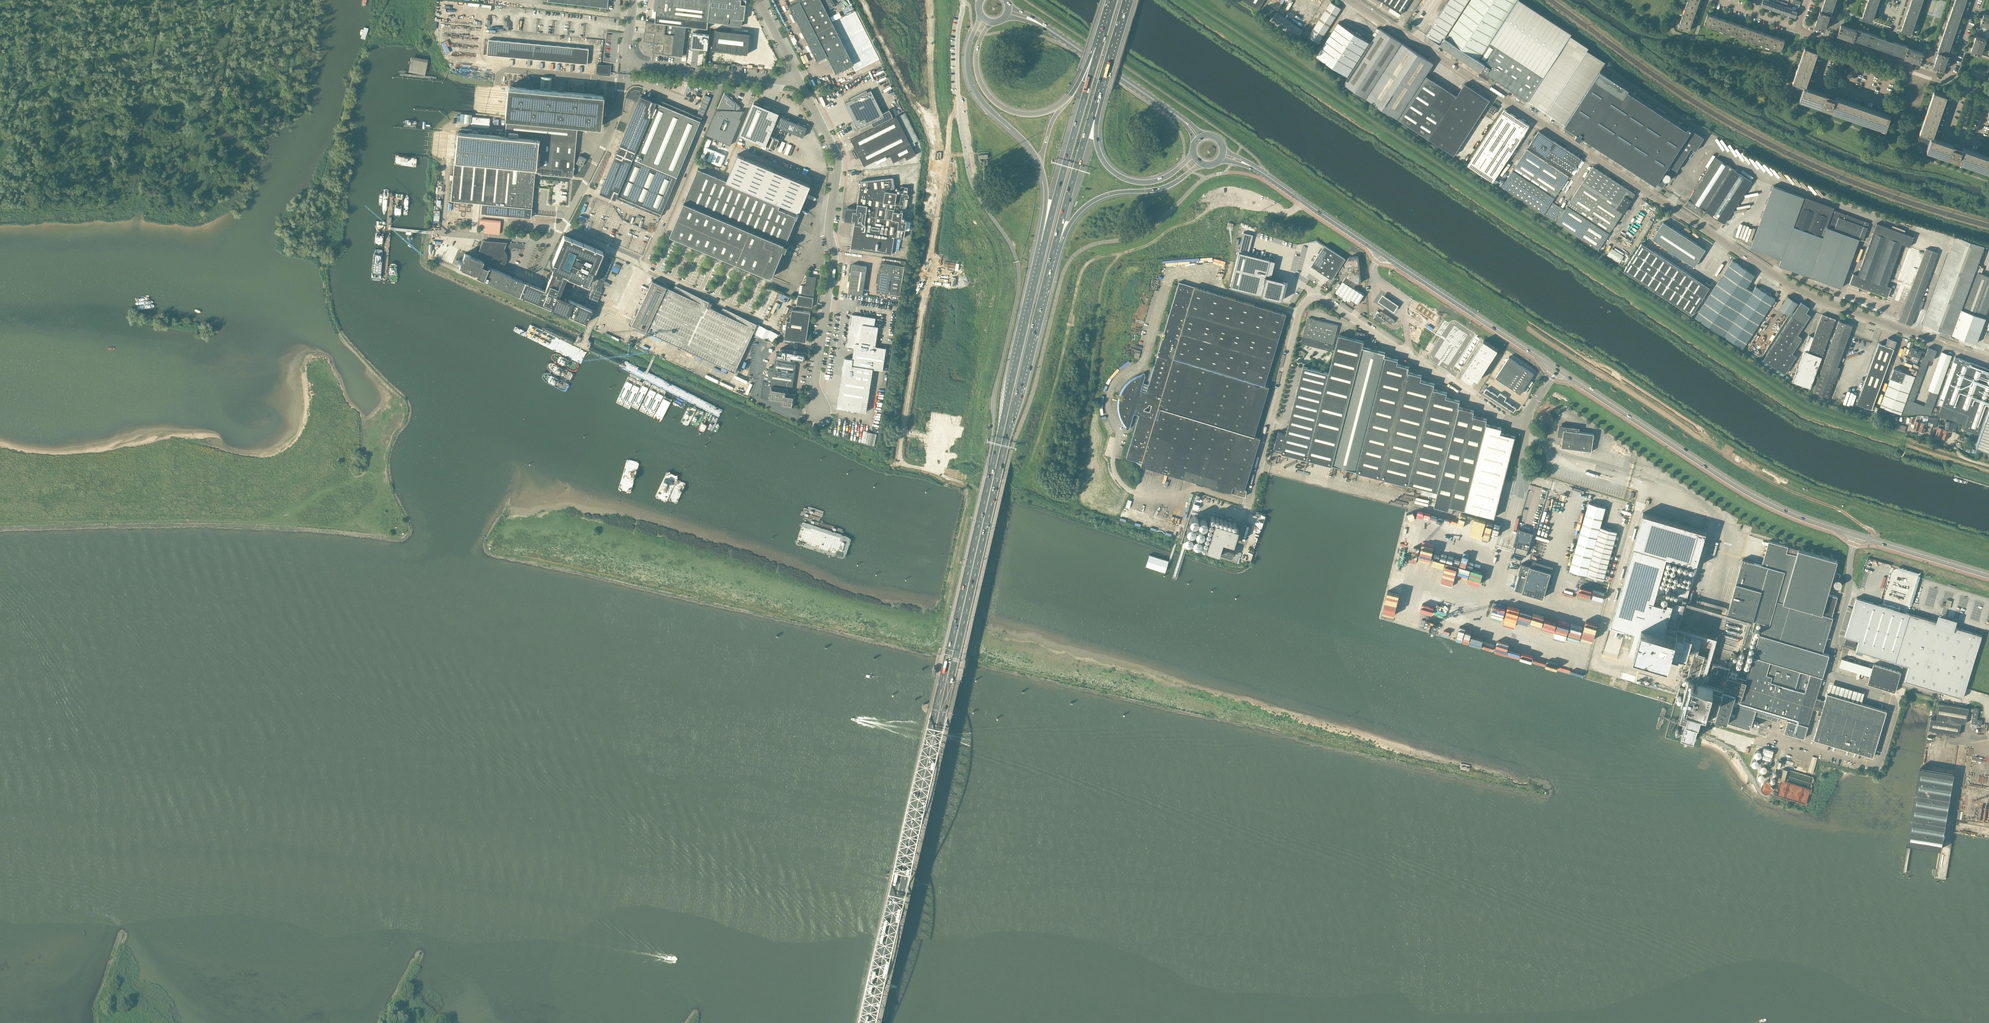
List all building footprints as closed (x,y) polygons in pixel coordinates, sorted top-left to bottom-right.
[(711,0),(655,0),(654,10),(657,10),(656,15),(709,21),(711,0)] [(709,21),(723,23),(726,21),(728,25),(740,26),(741,18),(744,19),(745,4),(741,4),(741,0),(711,0),(709,21)] [(834,24),(843,20),(833,0),(822,0),(799,0),(800,1),(790,6),(817,60),(827,55),(837,74),(854,65),(834,24)] [(1258,9),(1264,0),(1243,0),(1258,9)] [(1401,14),(1410,0),(1380,0),(1401,14)] [(1521,0),(1470,0),(1447,34),(1469,0),(1449,0),(1426,35),(1439,43),(1443,37),(1445,38),(1441,44),(1481,70),(1479,73),(1487,79),(1489,76),(1528,101),(1528,100),(1565,124),(1565,125),(1577,133),(1575,136),(1580,139),(1582,136),(1656,184),(1656,183),(1663,188),(1666,183),(1659,178),(1668,165),(1677,170),(1691,148),(1695,151),(1704,137),(1688,127),(1686,129),(1628,91),(1629,89),(1600,70),(1605,62),(1587,50),(1589,47),(1570,35),(1572,33),(1521,0)] [(1699,1),(1695,0),(1688,0),(1683,13),(1694,17),(1699,1)] [(1772,10),(1775,2),(1769,0),(1766,8),(1772,10)] [(1835,1),(1834,0),(1825,0),(1823,5),(1833,8),(1835,1)] [(1965,3),(1957,0),(1954,0),(1952,6),(1962,9),(1965,3)] [(1319,42),(1341,8),(1331,2),(1308,36),(1319,42)] [(1778,12),(1780,4),(1775,2),(1772,10),(1778,12)] [(1917,13),(1920,5),(1910,2),(1908,10),(1917,13)] [(1874,14),(1877,6),(1867,3),(1864,11),(1874,14)] [(1783,13),(1786,6),(1780,4),(1778,12),(1783,13)] [(1830,15),(1833,8),(1823,5),(1821,11),(1830,15)] [(1789,15),(1792,8),(1786,6),(1783,13),(1789,15)] [(1960,17),(1962,9),(1952,6),(1950,13),(1960,17)] [(1798,10),(1792,8),(1789,15),(1796,18),(1798,10)] [(1915,21),(1917,13),(1908,10),(1905,18),(1915,21)] [(1827,23),(1830,15),(1821,11),(1820,11),(1817,20),(1827,23)] [(1872,21),(1874,14),(1864,11),(1862,17),(1872,21)] [(1303,30),(1276,12),(1271,20),(1297,38),(1303,30)] [(1689,31),(1692,22),(1694,17),(1683,13),(1679,27),(1689,31)] [(1721,30),(1725,19),(1708,13),(1704,24),(1721,30)] [(1957,25),(1960,17),(1950,13),(1947,21),(1957,25)] [(1988,22),(1988,15),(1983,13),(1980,23),(1988,26),(1988,22)] [(1912,28),(1915,21),(1905,18),(1903,25),(1912,28)] [(1736,35),(1740,25),(1725,19),(1721,30),(1736,35)] [(1824,30),(1827,23),(1817,20),(1814,26),(1824,30)] [(683,56),(686,26),(646,21),(644,41),(651,42),(653,44),(653,52),(683,56)] [(1954,32),(1957,25),(1947,21),(1945,29),(1954,32)] [(1490,100),(1471,87),(1465,83),(1457,95),(1426,75),(1434,63),(1380,28),(1373,39),(1373,38),(1373,39),(1370,43),(1338,22),(1317,56),(1349,76),(1344,83),(1454,155),(1490,100)] [(1752,40),(1756,30),(1740,25),(1736,35),(1752,40)] [(1846,37),(1849,28),(1841,25),(1838,34),(1846,37)] [(1910,34),(1912,28),(1903,25),(1901,30),(1910,34)] [(1854,39),(1856,30),(1849,28),(1846,37),(1853,40),(1854,39)] [(750,33),(715,29),(713,49),(748,53),(750,33)] [(1861,41),(1865,32),(1856,29),(1856,30),(1854,39),(1861,41)] [(1952,40),(1954,32),(1945,29),(1942,36),(1952,40)] [(1767,45),(1770,35),(1756,30),(1752,40),(1767,45)] [(708,49),(709,34),(693,32),(692,47),(708,49)] [(1869,44),(1873,34),(1865,32),(1861,41),(1869,44)] [(1876,47),(1880,37),(1873,34),(1869,44),(1876,47)] [(1781,50),(1785,40),(1770,35),(1767,45),(1781,50)] [(1949,47),(1952,40),(1942,36),(1940,44),(1949,47)] [(1983,47),(1985,39),(1976,36),(1973,43),(1983,47)] [(1884,49),(1887,39),(1880,37),(1876,47),(1884,49)] [(488,39),(487,54),(587,63),(588,48),(488,39)] [(1889,51),(1893,41),(1890,40),(1887,39),(1884,49),(1889,51)] [(1896,53),(1900,44),(1893,41),(1889,51),(1896,53)] [(1980,55),(1983,47),(1973,43),(1970,51),(1980,55)] [(1905,57),(1908,47),(1908,46),(1900,44),(1896,53),(1905,56),(1904,57),(1905,57)] [(1947,54),(1949,47),(1940,44),(1937,51),(1938,52),(1948,55),(1948,54),(1947,54)] [(1912,60),(1916,50),(1908,47),(1905,57),(1912,60)] [(1810,70),(1816,51),(1805,48),(1799,66),(1810,70)] [(1923,53),(1916,50),(1912,60),(1920,62),(1923,53)] [(1945,63),(1948,55),(1938,52),(1935,59),(1945,63)] [(1943,70),(1945,63),(1935,59),(1933,67),(1943,70)] [(597,64),(596,73),(605,74),(609,74),(609,67),(606,66),(606,65),(597,64)] [(1803,88),(1810,70),(1799,66),(1793,84),(1803,88)] [(1800,99),(1803,88),(1793,84),(1789,95),(1800,99)] [(457,131),(451,200),(480,203),(479,213),(485,213),(530,218),(535,172),(539,172),(538,173),(572,176),(577,124),(600,126),(603,95),(594,94),(508,86),(508,88),(505,116),(505,118),(506,118),(505,136),(457,131)] [(1816,104),(1820,93),(1803,88),(1800,99),(1816,104)] [(846,103),(845,103),(854,121),(851,123),(851,124),(852,126),(855,131),(871,122),(873,126),(893,116),(889,109),(882,112),(871,90),(867,92),(866,90),(848,99),(849,101),(846,103)] [(1830,93),(1831,90),(1830,90),(1829,90),(1828,90),(1827,90),(1826,90),(1825,90),(1824,90),(1823,90),(1822,94),(1820,93),(1816,104),(1833,110),(1837,99),(1835,98),(1836,95),(1830,93)] [(730,145),(745,110),(744,110),(743,112),(740,111),(740,110),(739,110),(741,107),(736,102),(736,101),(735,101),(735,102),(732,99),(732,97),(730,96),(730,97),(724,92),(717,111),(715,111),(705,134),(730,145)] [(1939,113),(1945,95),(1934,92),(1928,110),(1939,113)] [(677,176),(701,121),(641,96),(618,151),(601,192),(616,198),(617,195),(662,213),(677,176)] [(1855,106),(1837,99),(1833,110),(1852,116),(1855,106)] [(770,135),(775,124),(776,124),(776,125),(784,129),(785,129),(785,130),(786,130),(786,131),(787,131),(788,130),(791,132),(791,133),(792,133),(793,133),(794,133),(803,137),(807,127),(805,126),(805,125),(798,123),(789,119),(782,116),(780,115),(780,116),(778,116),(779,112),(754,102),(740,134),(775,149),(779,139),(770,135)] [(1498,108),(1492,104),(1488,110),(1494,114),(1498,108)] [(1872,111),(1855,106),(1852,116),(1869,122),(1872,111)] [(1529,125),(1504,109),(1467,165),(1493,181),(1529,125)] [(1932,134),(1939,113),(1928,110),(1921,131),(1932,134)] [(1885,128),(1889,117),(1872,111),(1869,122),(1885,128)] [(916,155),(896,116),(851,138),(864,165),(889,153),(893,162),(905,156),(906,159),(916,155)] [(1580,158),(1557,143),(1539,131),(1530,145),(1571,172),(1580,158)] [(1931,138),(1932,134),(1921,131),(1916,146),(1923,148),(1927,137),(1931,138)] [(1947,144),(1931,138),(1927,137),(1923,148),(1943,155),(1947,144)] [(1957,143),(1958,141),(1958,140),(1957,140),(1956,140),(1955,140),(1954,140),(1953,140),(1952,140),(1951,141),(1949,144),(1947,144),(1943,155),(1961,161),(1965,150),(1962,149),(1963,145),(1957,143)] [(1569,177),(1527,149),(1502,187),(1577,237),(1614,180),(1593,167),(1565,210),(1552,202),(1569,177)] [(1978,167),(1982,156),(1965,150),(1961,161),(1978,167)] [(778,208),(781,203),(798,210),(797,210),(799,211),(800,210),(799,210),(810,184),(737,154),(726,180),(698,168),(670,234),(771,277),(783,249),(785,250),(788,244),(787,244),(785,243),(797,216),(797,217),(797,216),(796,215),(795,215),(778,208)] [(586,158),(579,155),(576,163),(582,166),(586,158)] [(1982,156),(1978,167),(1988,171),(1988,158),(1982,156)] [(1704,210),(1732,168),(1716,157),(1685,205),(1701,215),(1705,210),(1704,210)] [(1752,181),(1733,169),(1732,168),(1704,210),(1705,210),(1724,223),(1752,181)] [(907,220),(901,219),(905,196),(909,196),(909,195),(908,193),(894,191),(893,177),(861,181),(857,208),(849,207),(848,206),(845,208),(846,209),(844,218),(846,221),(855,222),(851,248),(892,254),(894,236),(904,237),(905,229),(907,220)] [(1635,194),(1615,181),(1614,180),(1577,237),(1598,250),(1635,194)] [(1804,197),(1773,185),(1751,247),(1781,258),(1779,265),(1841,287),(1859,238),(1863,240),(1869,222),(1833,209),(1833,207),(1805,197),(1794,226),(1804,197)] [(483,233),(499,234),(500,220),(478,218),(478,226),(483,227),(483,233)] [(1694,266),(1705,249),(1696,243),(1699,240),(1695,238),(1693,241),(1663,221),(1652,239),(1694,266)] [(1913,236),(1877,223),(1858,275),(1853,273),(1849,283),(1887,297),(1891,287),(1886,285),(1902,243),(1910,246),(1913,236)] [(1243,232),(1229,287),(1258,295),(1258,294),(1261,295),(1260,295),(1280,300),(1281,300),(1280,300),(1285,281),(1282,280),(1271,277),(1266,276),(1265,276),(1269,259),(1248,254),(1250,248),(1253,234),(1243,232)] [(555,263),(555,264),(554,264),(553,264),(552,265),(552,266),(552,267),(553,268),(552,270),(573,279),(576,280),(577,280),(580,281),(581,280),(582,280),(581,282),(588,285),(602,251),(594,247),(593,249),(592,248),(593,247),(583,243),(583,244),(582,244),(583,242),(572,238),(571,240),(570,239),(571,237),(563,234),(552,263),(552,262),(555,263)] [(1955,235),(1923,323),(1976,343),(1988,307),(1988,277),(1976,272),(1962,309),(1961,308),(1984,246),(1955,235)] [(454,262),(460,264),(461,262),(455,259),(459,250),(439,242),(436,249),(435,249),(437,245),(434,243),(430,254),(432,256),(435,250),(436,250),(433,257),(458,268),(459,265),(454,263),(454,262)] [(530,283),(489,266),(490,262),(490,261),(497,263),(505,243),(484,242),(478,256),(484,258),(484,259),(483,260),(478,274),(477,275),(483,278),(482,280),(524,297),(530,283)] [(1698,305),(1710,287),(1642,243),(1624,271),(1692,315),(1695,310),(1698,305)] [(1346,258),(1325,245),(1311,265),(1332,279),(1346,258)] [(1911,247),(1899,281),(1908,284),(1921,250),(1911,247)] [(1623,255),(1612,248),(1608,254),(1619,261),(1623,255)] [(1938,253),(1926,248),(1899,320),(1911,325),(1938,253)] [(461,262),(460,264),(459,266),(478,274),(483,260),(482,260),(482,261),(465,253),(461,262)] [(609,286),(603,300),(617,305),(633,266),(619,261),(610,283),(604,281),(613,258),(608,256),(595,287),(601,289),(603,283),(609,286)] [(1359,256),(1349,257),(1340,271),(1341,272),(1346,271),(1346,275),(1343,281),(1354,288),(1357,283),(1361,282),(1359,256)] [(1746,301),(1740,297),(1754,275),(1732,260),(1701,308),(1698,312),(1695,317),(1743,348),(1753,333),(1734,320),(1746,301)] [(904,266),(881,262),(876,292),(900,296),(904,266)] [(867,266),(852,264),(848,293),(862,295),(867,266)] [(570,296),(576,280),(552,270),(547,284),(545,289),(541,288),(530,283),(524,297),(553,309),(586,323),(592,309),(565,298),(566,295),(570,296)] [(816,277),(807,275),(805,285),(803,285),(801,295),(798,294),(797,305),(812,307),(816,277)] [(646,331),(667,287),(653,280),(632,324),(646,331)] [(1357,290),(1354,288),(1343,281),(1336,292),(1350,301),(1357,290)] [(1190,285),(1147,466),(1161,471),(1244,496),(1246,490),(1244,489),(1260,437),(1254,436),(1268,386),(1264,385),(1286,314),(1190,285)] [(1756,286),(1746,301),(1734,320),(1753,333),(1775,299),(1756,286)] [(1799,300),(1789,293),(1781,307),(1790,313),(1799,300)] [(1408,308),(1414,312),(1419,304),(1413,300),(1408,308)] [(1792,353),(1801,339),(1801,338),(1801,337),(1798,335),(1811,315),(1806,312),(1810,307),(1801,302),(1763,359),(1785,374),(1797,356),(1792,353)] [(809,318),(810,312),(792,309),(790,320),(787,320),(784,338),(806,341),(807,335),(808,335),(810,318),(809,318)] [(1395,320),(1381,311),(1379,315),(1376,313),(1373,318),(1381,323),(1384,319),(1392,324),(1395,320)] [(837,406),(837,407),(866,412),(869,389),(873,368),(882,370),(886,347),(875,346),(878,326),(874,326),(875,318),(871,317),(851,314),(847,338),(846,338),(846,339),(845,339),(845,340),(845,341),(846,341),(847,341),(847,342),(846,346),(854,347),(852,358),(844,357),(841,375),(842,375),(840,385),(837,406)] [(1814,376),(1835,319),(1822,314),(1814,337),(1809,335),(1803,351),(1803,354),(1798,369),(1797,369),(1793,381),(1810,387),(1815,376),(1814,376)] [(1308,317),(1303,337),(1301,343),(1332,351),(1334,345),(1333,344),(1338,325),(1308,317)] [(1836,366),(1851,325),(1839,320),(1813,392),(1828,397),(1833,382),(1835,383),(1840,367),(1836,366)] [(1448,392),(1439,390),(1434,389),(1435,383),(1421,380),(1422,375),(1408,371),(1409,367),(1397,363),(1398,359),(1385,356),(1386,352),(1363,346),(1364,341),(1339,334),(1329,372),(1303,365),(1286,434),(1278,431),(1273,448),(1282,450),(1281,451),(1333,464),(1357,470),(1408,483),(1438,491),(1434,505),(1449,509),(1450,505),(1495,517),(1515,436),(1501,433),(1502,428),(1486,424),(1487,419),(1473,415),(1474,410),(1459,406),(1461,401),(1447,397),(1448,392)] [(1872,409),(1897,340),(1888,337),(1885,345),(1879,342),(1857,403),(1872,409)] [(1478,380),(1498,349),(1484,340),(1461,375),(1472,382),(1474,378),(1478,380)] [(1924,351),(1912,347),(1909,354),(1914,355),(1912,361),(1917,362),(1919,357),(1922,358),(1924,351)] [(1933,360),(1936,350),(1933,349),(1933,348),(1928,347),(1925,357),(1933,360)] [(805,360),(806,352),(797,350),(797,349),(795,349),(794,349),(794,350),(781,348),(780,352),(776,351),(775,358),(793,361),(793,362),(775,360),(774,367),(770,366),(768,374),(794,378),(796,363),(795,363),(795,359),(805,360)] [(1938,393),(1951,355),(1942,351),(1928,389),(1938,393)] [(1955,356),(1938,403),(1942,405),(1938,415),(1965,425),(1963,429),(1979,435),(1976,443),(1988,448),(1988,369),(1955,356)] [(1534,373),(1509,357),(1496,377),(1521,393),(1534,373)] [(1929,359),(1923,357),(1917,373),(1903,410),(1903,412),(1930,413),(1937,394),(1930,391),(1925,405),(1913,401),(1929,359)] [(1915,376),(1894,368),(1890,378),(1880,407),(1882,408),(1882,407),(1901,414),(1915,376)] [(792,393),(794,378),(768,374),(767,381),(763,380),(761,397),(769,398),(769,399),(782,400),(781,405),(794,406),(796,394),(792,393)] [(743,395),(745,393),(734,386),(732,389),(743,395)] [(1487,388),(1484,392),(1514,411),(1516,408),(1505,400),(1507,397),(1500,393),(1498,396),(1487,388)] [(1925,400),(1927,393),(1925,393),(1925,392),(1918,390),(1915,400),(1920,401),(1921,399),(1925,400)] [(1918,430),(1922,418),(1916,416),(1913,428),(1918,430)] [(1928,419),(1922,418),(1918,430),(1924,432),(1928,419)] [(1946,420),(1945,423),(1945,425),(1945,426),(1941,437),(1947,439),(1949,431),(1951,431),(1953,422),(1946,420)] [(1945,425),(1945,423),(1940,422),(1936,435),(1941,437),(1945,426),(1945,425)] [(1594,433),(1579,431),(1580,427),(1559,424),(1558,431),(1558,435),(1563,436),(1561,447),(1592,451),(1594,433)] [(1906,427),(1897,424),(1896,427),(1900,428),(1899,431),(1904,432),(1906,427)] [(873,445),(876,433),(863,431),(861,443),(873,445)] [(1600,526),(1606,507),(1589,502),(1570,570),(1603,579),(1617,531),(1600,526)] [(1706,531),(1643,513),(1611,622),(1636,630),(1630,650),(1668,661),(1671,651),(1686,655),(1692,634),(1678,629),(1706,531)] [(1474,542),(1479,519),(1455,514),(1452,524),(1445,522),(1443,531),(1453,534),(1455,526),(1461,527),(1461,530),(1465,531),(1464,535),(1462,534),(1461,539),(1474,542)] [(1195,547),(1202,521),(1179,515),(1173,541),(1195,547)] [(970,519),(971,519),(996,525),(997,525),(998,525),(998,524),(998,523),(997,523),(996,522),(972,517),(971,517),(970,517),(970,518),(970,519)] [(1215,521),(1206,548),(1232,557),(1234,550),(1221,546),(1223,541),(1229,542),(1233,544),(1238,529),(1215,521)] [(1518,528),(1514,545),(1516,545),(1514,552),(1526,556),(1533,532),(1518,528)] [(1788,546),(1786,552),(1781,570),(1743,559),(1727,612),(1749,618),(1740,648),(1746,650),(1741,666),(1740,666),(1737,678),(1727,675),(1729,668),(1713,664),(1708,680),(1699,677),(1701,670),(1702,670),(1702,668),(1704,668),(1708,657),(1705,656),(1705,655),(1694,652),(1695,650),(1691,649),(1689,658),(1692,658),(1689,666),(1694,667),(1686,697),(1684,696),(1683,698),(1685,699),(1683,708),(1689,710),(1681,735),(1694,739),(1700,719),(1704,720),(1705,716),(1751,729),(1755,715),(1778,721),(1779,716),(1788,719),(1784,732),(1804,738),(1822,676),(1823,676),(1829,654),(1822,652),(1833,617),(1822,614),(1833,577),(1837,560),(1788,546)] [(1428,557),(1447,561),(1444,575),(1450,577),(1451,572),(1464,575),(1465,568),(1456,566),(1457,558),(1446,556),(1447,553),(1438,551),(1438,548),(1434,547),(1433,550),(1430,549),(1428,557)] [(960,563),(961,563),(987,569),(988,569),(988,568),(988,567),(987,567),(962,561),(961,561),(960,561),(960,562),(960,563)] [(1519,574),(1514,589),(1543,597),(1550,575),(1551,572),(1531,566),(1530,566),(1530,565),(1522,563),(1518,574),(1519,574)] [(1598,585),(1608,588),(1610,582),(1600,579),(1598,585)] [(1854,606),(1845,636),(1859,640),(1856,650),(1895,661),(1910,613),(1856,597),(1854,606)] [(950,607),(951,608),(976,613),(977,613),(978,613),(978,612),(977,611),(976,611),(951,605),(950,605),(950,606),(949,606),(950,607)] [(1509,620),(1528,624),(1531,613),(1513,609),(1511,619),(1507,618),(1506,622),(1508,622),(1509,620)] [(1910,613),(1895,661),(1909,666),(1905,680),(1963,698),(1981,635),(1952,626),(1954,621),(1940,617),(1938,622),(1910,613)] [(1536,629),(1573,638),(1575,629),(1539,620),(1536,629)] [(1451,622),(1450,625),(1443,623),(1439,634),(1451,638),(1456,623),(1451,622)] [(1839,666),(1870,675),(1872,667),(1842,658),(1839,666)] [(1873,663),(1872,667),(1870,675),(1867,683),(1895,691),(1901,672),(1873,663)] [(1886,710),(1827,693),(1813,739),(1873,756),(1886,710)] [(1968,708),(1939,703),(1936,719),(1931,718),(1929,729),(1959,734),(1961,722),(1966,723),(1968,708)] [(1978,708),(1974,707),(1971,723),(1981,724),(1982,720),(1977,719),(1978,708)] [(1771,761),(1773,750),(1761,748),(1760,754),(1761,754),(1761,760),(1771,761)] [(1808,771),(1813,773),(1817,757),(1812,756),(1808,771)] [(1758,762),(1757,771),(1766,771),(1766,766),(1762,766),(1763,762),(1758,762)] [(1470,765),(1461,763),(1459,770),(1469,771),(1470,765)] [(1954,772),(1922,767),(1909,843),(1941,848),(1954,772)] [(1800,777),(1801,778),(1800,781),(1806,783),(1809,776),(1802,773),(1800,777)] [(917,884),(918,883),(919,881),(918,880),(916,878),(913,876),(894,872),(891,872),(890,872),(888,873),(886,874),(886,875),(885,876),(886,877),(888,879),(890,880),(911,885),(914,885),(917,884)]
